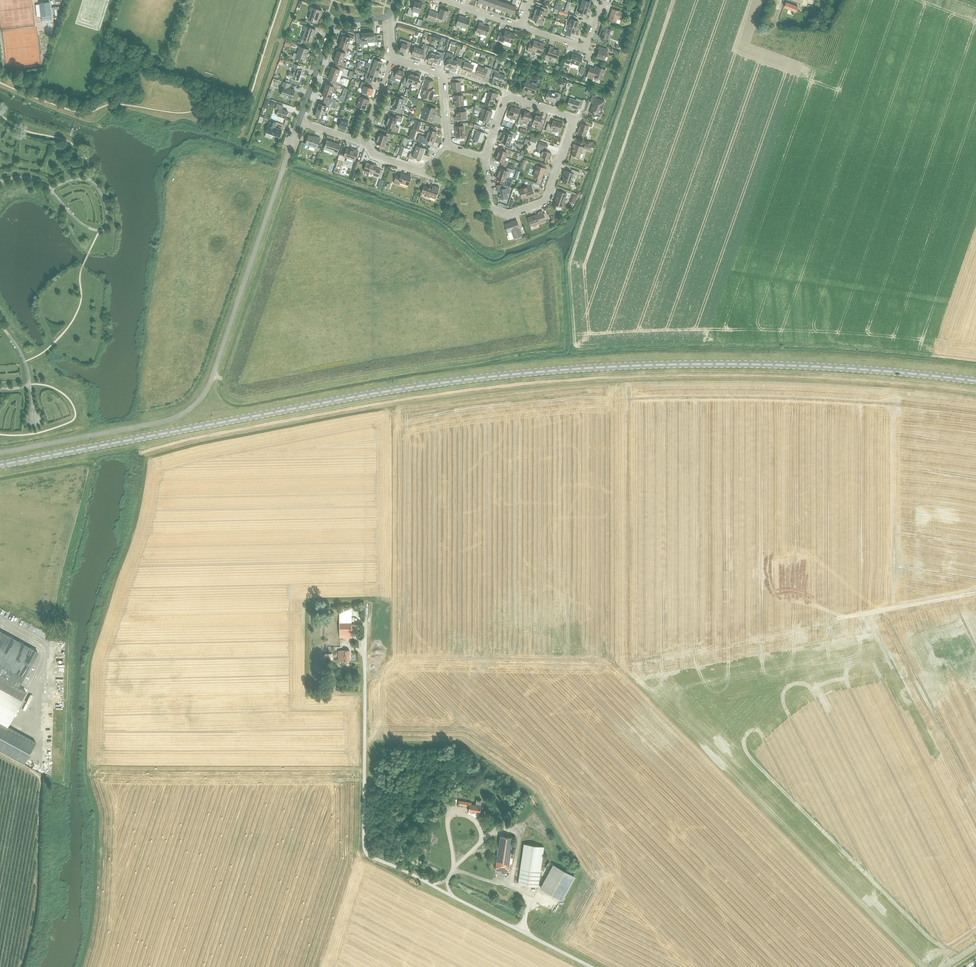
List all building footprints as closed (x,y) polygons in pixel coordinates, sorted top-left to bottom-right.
[(497,0),(492,0),(489,6),(495,8),(498,1),(497,0)] [(578,5),(580,6),(588,9),(590,2),(588,1),(588,0),(579,0),(578,5)] [(498,1),(495,8),(501,10),(504,3),(498,1)] [(51,15),(50,2),(40,3),(41,16),(42,20),(51,19),(51,15)] [(419,13),(422,3),(421,2),(420,3),(415,2),(412,8),(409,7),(407,14),(412,16),(414,11),(419,13)] [(786,2),(784,8),(796,12),(798,7),(786,2)] [(504,3),(501,10),(507,12),(510,5),(504,3)] [(510,5),(507,12),(513,15),(516,7),(510,5)] [(578,5),(575,14),(582,16),(583,14),(586,15),(588,9),(580,6),(578,5)] [(321,15),(322,11),(311,7),(309,11),(311,11),(308,20),(317,23),(319,14),(321,15)] [(536,8),(534,14),(543,17),(544,14),(546,15),(548,9),(541,7),(540,10),(536,8)] [(621,20),(623,13),(620,11),(612,8),(608,20),(616,22),(617,19),(621,20)] [(446,20),(449,12),(441,9),(439,14),(430,10),(427,19),(434,21),(436,17),(446,20)] [(543,17),(534,14),(532,19),(536,21),(535,24),(542,26),(544,20),(542,19),(543,17)] [(569,14),(568,18),(567,21),(569,21),(568,25),(576,28),(579,21),(576,20),(577,17),(569,14)] [(467,28),(470,20),(463,18),(464,17),(459,15),(456,25),(467,28)] [(487,35),(490,27),(483,25),(484,23),(479,22),(476,32),(487,35)] [(571,33),(574,34),(576,28),(568,25),(566,24),(563,34),(566,35),(570,36),(571,33)] [(314,34),(316,30),(304,26),(303,30),(305,30),(302,39),(311,42),(313,33),(314,34)] [(608,43),(610,35),(609,34),(610,29),(602,26),(599,36),(603,38),(602,41),(608,43)] [(512,43),(515,34),(505,31),(504,34),(499,32),(497,40),(503,42),(503,40),(512,43)] [(374,32),(368,33),(368,43),(377,42),(377,35),(374,35),(374,32)] [(361,36),(355,36),(356,44),(362,43),(362,44),(368,44),(368,43),(368,41),(368,33),(361,33),(361,36)] [(342,35),(340,41),(349,44),(351,38),(353,39),(354,36),(347,34),(346,37),(342,35)] [(409,49),(412,42),(400,38),(398,45),(401,46),(399,51),(405,53),(407,48),(409,49)] [(349,44),(340,41),(338,47),(347,50),(349,44)] [(541,52),(544,44),(534,41),(533,44),(530,43),(527,51),(531,53),(531,51),(536,52),(536,50),(541,52)] [(416,56),(419,48),(414,47),(415,44),(412,43),(410,49),(413,50),(411,55),(416,56)] [(419,48),(416,56),(421,58),(423,54),(425,54),(429,45),(423,44),(421,49),(419,48)] [(433,62),(436,53),(433,52),(435,48),(429,46),(426,54),(429,55),(427,60),(433,62)] [(547,56),(552,57),(551,59),(551,61),(552,61),(554,62),(555,62),(556,61),(557,59),(559,51),(553,49),(553,47),(550,46),(547,56)] [(604,60),(608,49),(599,46),(597,49),(599,50),(596,57),(604,60)] [(304,61),(306,54),(307,54),(309,50),(300,47),(297,54),(294,53),(293,57),(304,61)] [(335,56),(343,59),(344,56),(347,57),(348,52),(347,52),(347,51),(341,48),(340,51),(337,50),(335,56)] [(436,53),(433,62),(438,64),(440,59),(442,60),(445,53),(439,51),(437,50),(436,53)] [(450,68),(453,59),(454,56),(453,56),(453,54),(447,52),(444,60),(447,61),(445,66),(450,68)] [(579,65),(582,57),(572,54),(571,56),(568,55),(565,63),(569,64),(570,62),(579,65)] [(343,59),(335,56),(333,62),(336,63),(335,65),(342,68),(344,68),(346,63),(342,62),(343,59)] [(370,63),(381,67),(382,62),(379,61),(380,58),(373,56),(372,59),(372,58),(370,63)] [(453,59),(450,68),(455,70),(457,65),(460,66),(460,65),(462,59),(457,57),(456,60),(453,59)] [(463,66),(462,69),(468,71),(468,72),(471,73),(472,71),(475,72),(478,64),(472,62),(471,64),(465,61),(463,66)] [(381,67),(370,63),(368,68),(371,69),(379,72),(381,67)] [(294,68),(292,73),(290,72),(288,77),(291,78),(298,81),(302,71),(299,70),(301,66),(294,64),(293,68),(294,68)] [(331,67),(330,73),(338,76),(341,77),(343,71),(341,70),(342,68),(335,65),(334,68),(331,67)] [(492,69),(485,66),(484,68),(478,66),(475,74),(482,76),(485,78),(485,77),(489,78),(492,69)] [(602,79),(605,70),(597,67),(596,70),(590,67),(587,76),(593,78),(593,77),(602,79)] [(401,79),(404,71),(397,69),(396,72),(393,71),(390,79),(395,81),(396,78),(401,79)] [(503,83),(505,75),(499,73),(500,71),(493,69),(490,77),(493,78),(492,80),(503,83)] [(330,73),(327,79),(330,80),(329,82),(336,84),(337,82),(339,82),(341,77),(338,76),(330,73)] [(377,77),(370,74),(366,73),(365,78),(366,78),(365,81),(371,83),(372,81),(376,82),(377,77)] [(412,84),(415,75),(409,73),(408,78),(405,77),(403,84),(408,86),(409,83),(412,84)] [(415,75),(412,84),(414,85),(413,88),(419,89),(421,83),(418,82),(420,77),(415,75)] [(463,85),(460,85),(460,82),(461,82),(461,78),(453,79),(454,82),(452,82),(453,91),(461,91),(461,90),(464,90),(463,85)] [(425,87),(421,98),(431,101),(432,97),(431,96),(433,90),(431,89),(434,81),(427,79),(424,87),(425,87)] [(292,99),(295,91),(288,89),(290,83),(284,82),(282,87),(283,88),(281,95),(292,99)] [(326,84),(324,90),(332,92),(334,87),(340,89),(341,86),(336,84),(329,82),(329,85),(326,84)] [(371,95),(373,89),(367,87),(368,84),(361,82),(359,88),(363,89),(362,92),(371,95)] [(526,82),(523,90),(530,92),(530,94),(533,95),(537,84),(532,82),(531,84),(526,82)] [(332,92),(324,90),(322,95),(325,96),(324,99),(331,102),(335,103),(336,101),(336,100),(330,98),(332,92)] [(493,105),(495,97),(497,97),(498,94),(489,91),(486,98),(484,97),(483,98),(482,100),(482,101),(485,102),(484,102),(493,105)] [(545,99),(555,102),(555,101),(558,102),(561,94),(555,92),(554,93),(548,91),(545,99)] [(395,96),(394,102),(402,105),(403,102),(406,103),(408,98),(401,95),(400,98),(395,96)] [(454,99),(455,106),(464,105),(463,95),(453,95),(453,99),(454,99)] [(595,98),(596,96),(592,95),(590,102),(593,103),(590,113),(601,117),(603,112),(601,111),(604,101),(595,98)] [(368,103),(370,100),(360,97),(357,107),(365,110),(367,103),(368,103)] [(580,109),(583,100),(576,98),(576,100),(569,98),(567,106),(573,108),(577,110),(577,108),(580,109)] [(319,104),(317,110),(324,112),(328,114),(330,107),(329,107),(330,104),(331,104),(331,102),(324,99),(322,105),(319,104)] [(402,105),(394,102),(392,107),(397,108),(396,111),(402,114),(404,108),(402,107),(402,105)] [(286,118),(288,112),(282,110),(283,106),(277,104),(275,109),(278,110),(276,115),(286,118)] [(436,108),(433,107),(431,107),(431,108),(425,106),(421,118),(431,122),(434,115),(434,116),(434,115),(434,113),(435,113),(434,113),(436,108)] [(508,114),(507,117),(517,120),(518,117),(520,109),(517,108),(517,109),(511,107),(508,114)] [(491,115),(492,111),(482,108),(480,112),(482,112),(479,120),(487,122),(490,115),(491,115)] [(328,114),(324,112),(317,110),(315,116),(318,117),(317,120),(323,123),(324,119),(322,119),(323,115),(327,116),(328,114)] [(454,117),(455,120),(466,119),(466,111),(456,112),(456,116),(454,117)] [(520,116),(517,123),(522,125),(523,123),(526,124),(528,120),(531,121),(533,115),(530,114),(530,113),(525,111),(523,114),(521,114),(520,116)] [(535,114),(532,123),(536,125),(537,126),(536,129),(541,130),(543,124),(540,123),(542,117),(535,114)] [(389,115),(387,121),(396,124),(397,121),(401,122),(403,117),(397,115),(396,118),(389,115)] [(345,130),(348,121),(343,119),(344,118),(338,116),(336,123),(339,125),(338,127),(345,130)] [(560,132),(563,124),(553,120),(552,124),(548,123),(545,130),(551,132),(553,129),(560,132)] [(279,137),(282,130),(274,128),(276,123),(270,121),(269,126),(267,125),(265,132),(279,137)] [(396,124),(387,121),(385,126),(392,128),(391,131),(397,133),(399,128),(395,126),(396,124)] [(591,127),(593,123),(586,121),(584,124),(581,123),(579,129),(577,133),(585,136),(589,126),(591,127)] [(427,134),(436,137),(437,132),(431,130),(432,127),(426,125),(424,130),(427,131),(427,134)] [(456,138),(464,137),(464,126),(455,126),(456,138)] [(477,130),(474,140),(482,142),(485,133),(477,130)] [(503,137),(511,140),(512,137),(515,138),(517,133),(510,131),(509,133),(504,132),(503,137)] [(379,133),(377,138),(386,141),(387,139),(391,140),(393,135),(387,132),(386,135),(379,133)] [(419,135),(417,140),(426,143),(427,140),(434,142),(436,137),(427,134),(426,137),(419,135)] [(305,144),(315,148),(315,150),(319,151),(320,146),(318,145),(320,138),(316,137),(316,138),(308,136),(305,144)] [(511,140),(503,137),(501,142),(506,144),(505,147),(511,149),(513,143),(511,143),(511,140)] [(386,141),(377,138),(376,144),(382,146),(381,149),(387,151),(389,145),(385,144),(386,141)] [(337,154),(340,146),(332,143),(332,142),(327,140),(324,149),(334,152),(333,153),(337,154)] [(414,151),(423,154),(425,148),(420,146),(421,144),(414,141),(412,147),(411,146),(410,149),(414,151)] [(539,142),(537,149),(539,150),(538,152),(537,155),(540,157),(550,160),(552,154),(546,152),(548,145),(539,142)] [(579,157),(583,147),(574,144),(572,147),(573,148),(571,155),(579,157)] [(346,149),(343,157),(347,158),(346,162),(351,164),(353,160),(355,160),(358,151),(354,149),(353,151),(346,149)] [(497,154),(506,157),(507,154),(510,156),(512,151),(506,149),(505,151),(498,149),(497,154)] [(423,154),(414,151),(413,154),(410,153),(408,158),(415,161),(416,158),(421,159),(423,154)] [(506,157),(497,154),(495,159),(501,162),(501,164),(506,166),(508,161),(505,160),(506,157)] [(378,177),(380,169),(376,168),(377,165),(374,164),(373,165),(366,163),(364,170),(374,174),(373,176),(378,177)] [(537,165),(533,176),(541,179),(543,172),(545,173),(547,169),(537,165)] [(499,168),(498,173),(507,176),(509,177),(511,172),(513,173),(514,170),(507,167),(506,170),(499,168)] [(579,176),(580,172),(572,169),(570,173),(565,171),(563,174),(565,175),(562,182),(570,184),(574,174),(579,176)] [(507,176),(498,173),(496,178),(503,180),(501,184),(504,185),(509,187),(510,187),(512,181),(506,179),(507,176)] [(408,185),(411,177),(401,174),(400,176),(396,175),(393,183),(399,185),(400,182),(408,185)] [(435,199),(439,187),(433,185),(432,188),(424,185),(421,193),(426,194),(426,196),(435,199)] [(509,187),(504,185),(504,186),(501,185),(497,185),(497,192),(499,192),(500,199),(508,198),(507,193),(510,193),(510,192),(509,187)] [(519,190),(522,198),(529,196),(530,197),(535,195),(531,185),(519,190)] [(565,198),(567,194),(558,191),(555,198),(556,198),(554,204),(562,207),(563,201),(563,200),(564,197),(565,198)] [(530,226),(546,221),(542,211),(538,213),(538,214),(527,218),(530,226)] [(514,238),(522,236),(517,220),(505,224),(508,232),(511,231),(514,238)] [(351,615),(339,615),(340,633),(345,633),(351,633),(351,632),(359,632),(359,624),(351,624),(351,615)] [(23,678),(37,652),(0,632),(0,666),(23,678)] [(344,650),(340,650),(340,661),(349,661),(349,650),(344,650)] [(21,700),(25,692),(18,687),(23,678),(0,666),(0,689),(21,700)] [(6,726),(21,700),(0,689),(0,723),(6,726)] [(23,764),(35,742),(6,726),(0,723),(0,751),(23,764)] [(459,800),(458,804),(469,806),(468,811),(480,813),(481,806),(482,800),(476,799),(475,805),(471,804),(471,802),(459,800)] [(500,835),(495,869),(508,871),(513,837),(500,835)] [(524,844),(518,883),(538,886),(544,846),(524,844)] [(562,900),(575,877),(553,865),(540,887),(562,900)]
